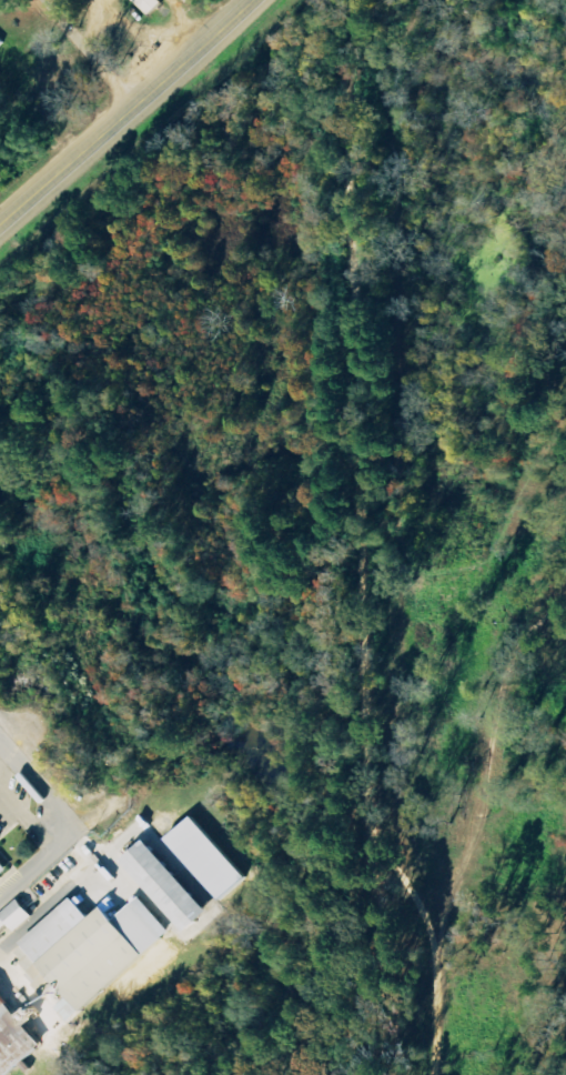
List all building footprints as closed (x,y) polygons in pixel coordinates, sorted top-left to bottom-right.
[(164,4),(160,0),(135,0),(151,16),(164,4)] [(169,839),(223,899),(249,877),(194,816),(169,839)] [(124,860),(188,932),(211,911),(147,840),(124,860)] [(11,869),(0,858),(0,879),(11,869)] [(173,932),(143,897),(116,919),(105,906),(92,918),(75,898),(13,952),(42,986),(53,977),(70,997),(58,1007),(70,1021),(173,932)] [(3,929),(10,923),(16,931),(35,916),(20,899),(0,916),(0,925),(3,929)] [(0,992),(0,1074),(9,1074),(45,1045),(0,992)]
